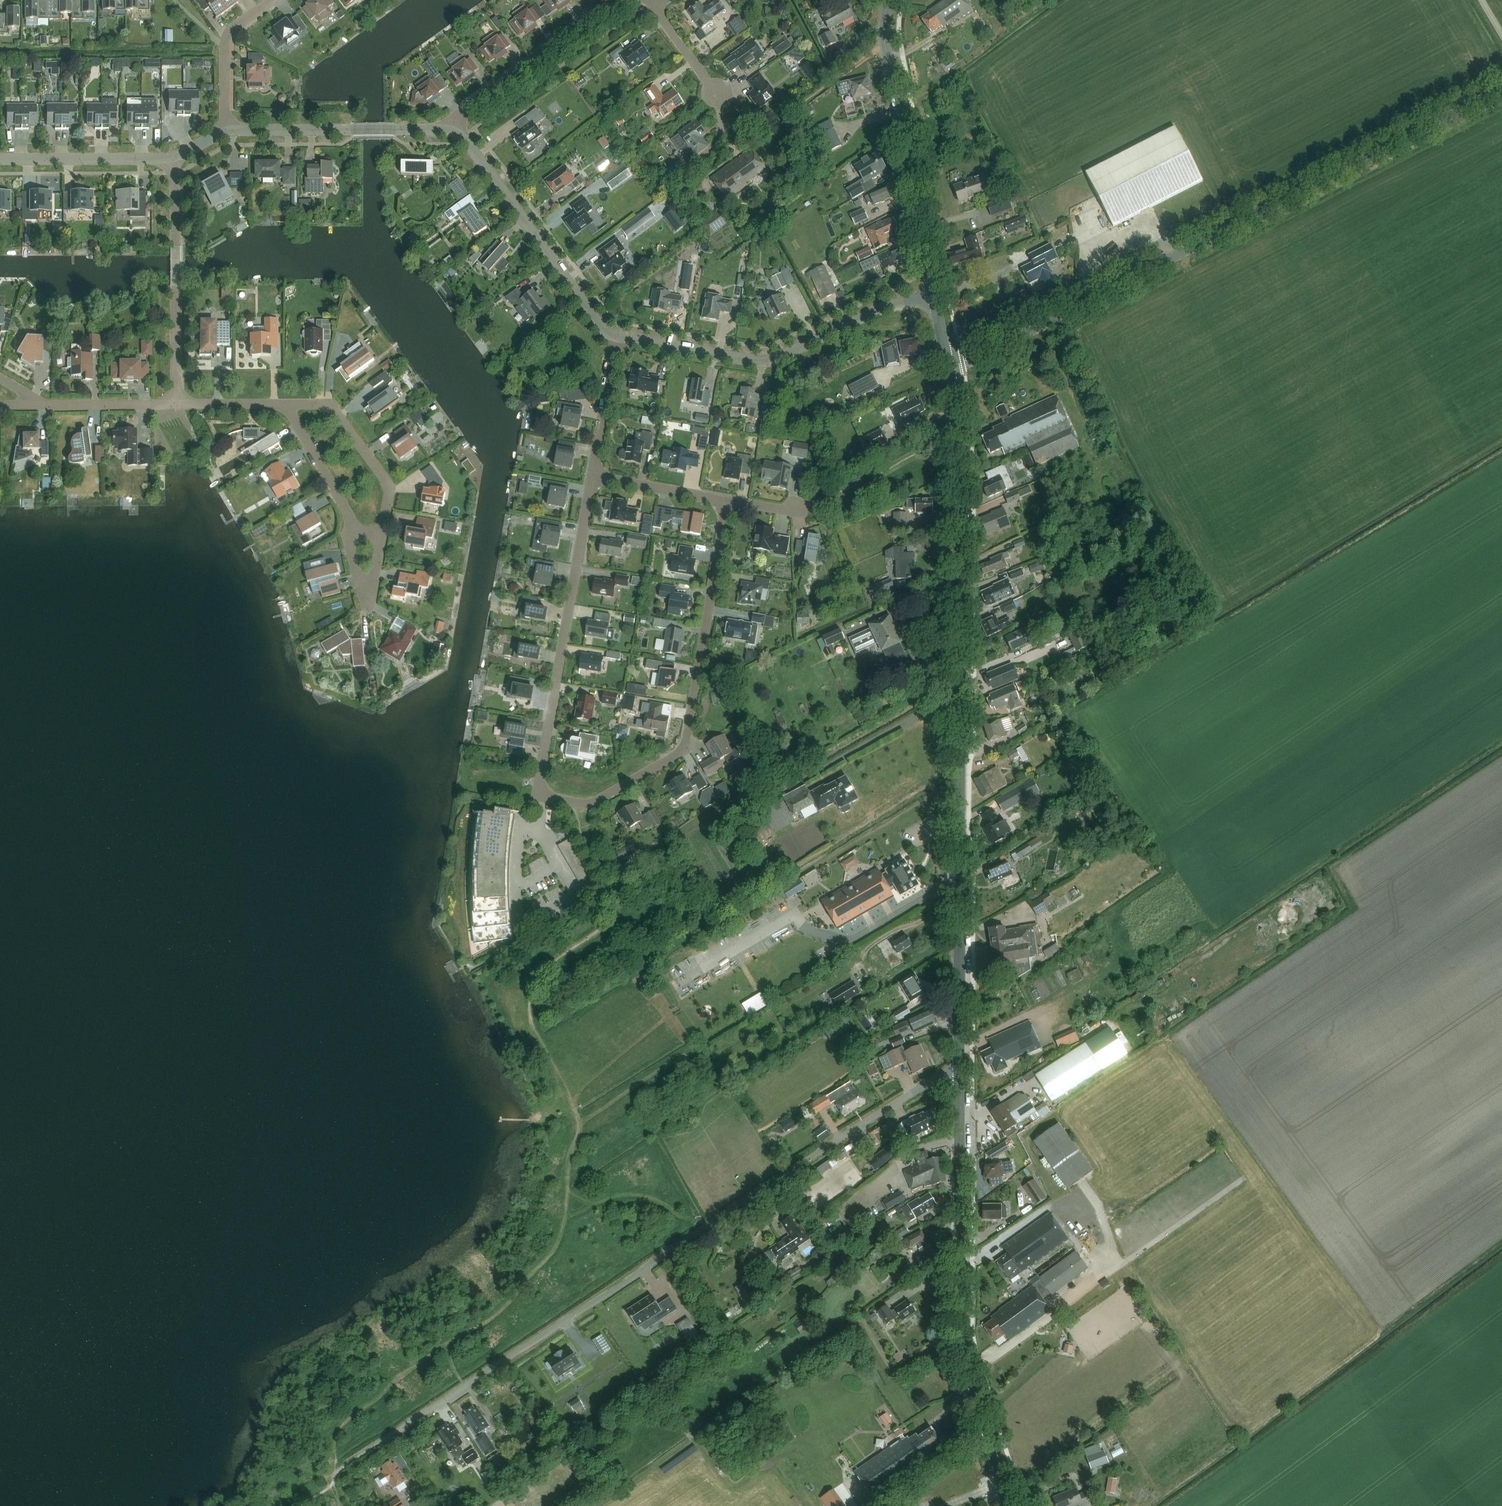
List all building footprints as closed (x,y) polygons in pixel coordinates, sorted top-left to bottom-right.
[(48,0),(25,0),(25,20),(48,20),(48,0)] [(48,20),(61,20),(61,14),(71,14),(71,0),(48,0),(48,20)] [(71,14),(71,20),(83,19),(83,14),(95,14),(95,0),(71,0),(71,14)] [(126,0),(103,0),(103,10),(126,11),(126,0)] [(126,11),(149,11),(149,0),(126,0),(126,11)] [(229,12),(220,0),(199,0),(198,1),(206,12),(211,8),(219,19),(229,12)] [(229,12),(239,5),(235,0),(220,0),(229,12)] [(320,22),(332,14),(328,9),(334,5),(331,0),(317,0),(304,10),(312,21),(317,18),(320,22)] [(544,1),(547,5),(552,12),(569,0),(545,0),(544,1)] [(688,12),(701,30),(713,21),(712,20),(725,10),(718,0),(716,0),(704,9),(700,3),(688,12)] [(965,0),(942,0),(943,1),(927,12),(929,14),(922,20),(931,33),(941,27),(942,29),(947,26),(948,27),(961,17),(963,19),(973,11),(965,0)] [(538,5),(533,9),(528,12),(525,8),(513,16),(517,21),(512,24),(520,35),(546,17),(541,10),(538,5)] [(547,5),(541,10),(546,17),(547,18),(553,13),(552,12),(547,5)] [(833,13),(833,12),(829,5),(819,10),(823,17),(830,30),(842,23),(843,25),(846,26),(850,24),(852,25),(854,23),(855,21),(847,5),(833,13)] [(0,14),(0,34),(8,34),(8,28),(19,28),(19,8),(15,8),(7,8),(7,14),(0,14)] [(346,16),(342,10),(336,14),(340,20),(346,16)] [(499,30),(504,26),(496,16),(492,20),(499,30)] [(747,28),(739,17),(730,23),(738,34),(747,28)] [(275,38),(270,42),(274,48),(280,45),(284,41),(288,46),(299,38),(296,33),(300,30),(303,34),(307,30),(301,22),(298,25),(292,18),(271,33),(275,38)] [(836,43),(830,31),(820,37),(826,48),(836,43)] [(503,35),(498,39),(494,34),(483,42),(487,47),(482,51),(490,62),(511,47),(503,35)] [(771,45),(779,56),(792,46),(784,35),(771,45)] [(744,72),(765,57),(752,39),(745,44),(746,45),(732,56),(733,57),(725,63),(732,73),(740,67),(744,72)] [(644,64),(643,63),(651,58),(641,44),(626,54),(622,48),(610,56),(615,62),(621,58),(631,71),(639,66),(639,67),(644,64)] [(799,47),(788,55),(791,59),(795,59),(798,63),(806,58),(799,47)] [(426,55),(431,62),(435,60),(430,53),(426,55)] [(264,70),(264,64),(264,58),(261,56),(250,56),(250,90),(264,90),(264,84),(270,84),(270,70),(264,70)] [(451,66),(454,71),(449,74),(458,86),(479,70),(470,59),(466,63),(462,58),(451,66)] [(810,61),(801,68),(810,81),(820,74),(810,61)] [(13,75),(13,81),(21,81),(21,75),(21,62),(13,62),(13,75)] [(415,95),(413,104),(423,106),(444,91),(448,87),(440,76),(430,62),(420,68),(427,78),(416,86),(420,91),(415,95)] [(954,62),(947,67),(943,63),(940,65),(945,72),(956,64),(954,62)] [(587,83),(583,75),(574,82),(578,89),(587,83)] [(766,83),(760,75),(750,83),(754,88),(755,88),(756,90),(749,96),(757,106),(762,102),(764,104),(766,104),(777,96),(767,83),(766,83)] [(82,86),(82,76),(74,76),(74,86),(82,86)] [(867,78),(848,83),(837,86),(840,97),(853,94),(854,99),(871,94),(867,78)] [(684,104),(678,95),(674,98),(670,93),(664,98),(655,86),(645,93),(654,105),(648,109),(652,115),(658,111),(663,118),(684,104)] [(177,118),(184,118),(184,93),(169,93),(169,113),(177,113),(177,118)] [(199,93),(184,93),(184,118),(191,118),(191,113),(199,113),(199,93)] [(117,99),(102,100),(102,131),(109,131),(109,126),(117,126),(117,99)] [(101,100),(101,106),(87,106),(87,126),(95,126),(95,131),(102,131),(102,100),(101,100)] [(135,131),(142,131),(142,106),(141,106),(141,100),(127,100),(127,126),(135,126),(135,131)] [(62,131),(62,106),(47,106),(47,126),(55,126),(55,131),(62,131)] [(77,106),(62,106),(62,131),(69,131),(69,126),(77,126),(77,106)] [(142,106),(142,131),(149,131),(149,126),(157,126),(157,106),(142,106)] [(22,131),(22,107),(7,107),(7,127),(15,127),(15,131),(22,131)] [(37,107),(22,107),(22,131),(29,131),(29,127),(37,127),(37,107)] [(535,147),(533,143),(542,136),(536,126),(545,120),(537,109),(526,117),(530,124),(513,136),(523,150),(524,149),(526,153),(530,154),(531,154),(535,152),(536,149),(535,147)] [(618,119),(615,121),(620,127),(625,123),(621,117),(618,119)] [(680,134),(680,135),(671,141),(680,153),(682,152),(685,156),(694,150),(698,155),(708,147),(701,138),(706,134),(697,122),(680,134)] [(1203,182),(1176,128),(1086,174),(1114,227),(1203,182)] [(835,129),(822,135),(830,151),(842,145),(835,129)] [(655,138),(650,132),(644,136),(643,134),(638,138),(644,146),(655,138)] [(604,137),(598,142),(604,150),(610,146),(604,137)] [(755,176),(765,168),(754,154),(750,156),(748,153),(711,179),(727,199),(751,182),(750,180),(755,176)] [(855,166),(865,183),(887,171),(877,153),(868,159),(867,158),(861,161),(862,162),(855,166)] [(671,183),(687,171),(679,160),(663,171),(671,183)] [(404,168),(404,177),(434,177),(434,163),(409,163),(409,162),(404,162),(404,163),(404,167),(403,167),(403,168),(404,168)] [(294,185),(294,170),(280,170),(280,164),(258,164),(258,179),(285,179),(285,185),(294,185)] [(334,180),(334,175),(335,174),(336,173),(336,172),(336,171),(335,169),(334,169),(334,164),(316,164),(316,168),(309,168),(309,180),(306,180),(306,194),(324,194),(324,180),(334,180)] [(625,179),(632,174),(626,164),(619,169),(625,179)] [(575,180),(565,167),(546,181),(556,195),(565,188),(566,188),(570,185),(574,191),(586,183),(581,176),(575,180)] [(622,184),(613,172),(603,179),(612,191),(622,184)] [(215,175),(200,183),(207,196),(208,195),(214,206),(222,202),(232,197),(229,191),(228,190),(230,188),(243,188),(243,175),(243,174),(230,174),(230,175),(230,178),(224,182),(221,175),(219,173),(215,175)] [(993,194),(986,175),(963,182),(964,184),(954,188),(956,192),(954,193),(956,199),(958,198),(960,203),(975,198),(975,199),(993,194)] [(460,201),(469,194),(457,179),(448,186),(460,201)] [(873,183),(863,187),(865,192),(875,188),(873,183)] [(860,184),(848,191),(853,200),(865,192),(860,184)] [(886,200),(893,197),(891,193),(891,192),(890,189),(889,189),(888,187),(870,195),(870,196),(865,198),(868,204),(873,202),(874,205),(881,202),(882,203),(886,202),(886,200)] [(11,213),(10,193),(0,193),(0,213),(11,213)] [(22,193),(23,199),(23,209),(23,221),(38,221),(38,212),(52,212),(52,193),(22,193)] [(93,193),(64,193),(64,212),(93,212),(93,193)] [(146,218),(146,193),(117,193),(117,212),(130,212),(130,219),(146,218)] [(990,217),(1012,209),(1007,197),(986,204),(990,217)] [(566,222),(575,235),(593,222),(587,214),(592,210),(585,199),(573,208),(577,214),(566,222)] [(312,200),(299,200),(299,210),(312,210),(312,200)] [(488,228),(472,207),(468,210),(462,202),(444,215),(451,224),(460,217),(475,238),(488,228)] [(649,209),(637,217),(644,226),(655,217),(649,209)] [(729,222),(718,209),(701,223),(712,236),(729,222)] [(863,209),(850,215),(854,225),(868,219),(863,209)] [(674,210),(665,217),(676,232),(685,226),(674,210)] [(103,216),(95,216),(95,226),(103,225),(103,216)] [(1024,216),(1004,224),(1007,231),(1027,223),(1024,216)] [(637,217),(621,230),(627,238),(644,226),(637,217)] [(899,231),(893,219),(886,222),(885,222),(878,225),(877,224),(866,230),(876,250),(887,245),(884,239),(892,236),(891,234),(899,231)] [(207,235),(206,223),(199,223),(199,236),(207,235)] [(115,232),(114,224),(104,224),(104,232),(115,232)] [(760,240),(767,242),(769,234),(762,232),(760,240)] [(416,233),(409,237),(415,246),(422,241),(416,233)] [(38,244),(37,235),(25,235),(25,244),(38,244)] [(952,265),(971,259),(972,261),(984,257),(977,235),(965,239),(968,250),(949,256),(952,265)] [(617,240),(602,251),(598,253),(604,261),(597,266),(606,278),(613,274),(615,276),(622,270),(620,268),(627,264),(620,254),(625,251),(617,240)] [(485,265),(484,267),(491,273),(494,269),(501,275),(510,264),(504,258),(510,251),(503,245),(495,253),(490,249),(481,261),(485,265)] [(1021,269),(1029,284),(1040,279),(1043,285),(1054,279),(1046,264),(1057,259),(1050,245),(1032,254),(1035,262),(1021,269)] [(869,261),(864,263),(861,264),(864,271),(881,264),(884,270),(895,265),(894,263),(904,258),(899,248),(891,251),(869,261)] [(482,255),(478,252),(469,260),(474,264),(482,255)] [(689,268),(698,269),(699,254),(690,254),(689,268)] [(824,266),(806,274),(808,278),(811,277),(822,300),(837,293),(824,266)] [(771,278),(769,278),(776,291),(788,285),(781,272),(779,273),(771,278)] [(746,276),(739,275),(737,287),(744,288),(746,276)] [(690,292),(692,279),(683,277),(681,290),(690,292)] [(518,290),(506,299),(511,305),(519,306),(516,309),(526,323),(533,317),(535,319),(551,308),(539,292),(535,295),(533,292),(524,299),(518,290)] [(656,303),(654,310),(667,313),(668,308),(681,310),(683,298),(670,295),(671,293),(654,290),(652,302),(656,303)] [(842,291),(837,294),(840,301),(845,298),(842,291)] [(731,313),(733,302),(723,300),(723,298),(707,295),(703,319),(719,321),(721,312),(731,313)] [(790,312),(781,295),(765,303),(773,320),(790,312)] [(4,310),(0,310),(0,326),(2,326),(2,333),(9,333),(13,318),(4,316),(4,310)] [(251,335),(251,356),(253,356),(253,358),(259,358),(259,356),(271,356),(271,345),(278,345),(278,320),(265,320),(265,328),(253,328),(253,335),(251,335)] [(230,345),(230,340),(230,323),(211,323),(211,321),(206,321),(206,323),(202,323),(202,336),(200,336),(200,357),(214,356),(215,359),(215,345),(230,345)] [(331,336),(331,321),(318,322),(318,331),(306,331),(306,332),(305,332),(304,334),(304,338),(305,339),(306,339),(306,344),(308,344),(308,353),(311,353),(311,354),(313,356),(317,356),(319,354),(319,353),(322,353),(322,344),(323,344),(323,336),(331,336)] [(43,363),(43,352),(51,352),(51,334),(39,334),(39,338),(27,338),(17,354),(23,357),(21,361),(22,361),(29,365),(31,361),(35,361),(35,364),(43,363)] [(91,351),(101,351),(101,336),(91,336),(91,351)] [(140,341),(140,357),(151,356),(150,341),(140,341)] [(900,342),(901,345),(896,346),(895,342),(882,348),(886,368),(900,366),(898,353),(902,352),(903,358),(921,354),(919,345),(917,346),(916,341),(907,343),(907,341),(900,342)] [(233,367),(243,367),(243,361),(238,361),(238,342),(234,342),(233,367)] [(360,343),(345,355),(346,354),(351,359),(350,360),(352,362),(337,373),(342,370),(348,380),(373,362),(366,352),(365,352),(360,345),(361,344),(360,343)] [(72,346),(72,353),(72,359),(68,359),(68,369),(72,369),(72,377),(81,377),(81,374),(86,374),(86,381),(93,381),(93,355),(81,355),(81,346),(72,346)] [(384,370),(393,365),(390,359),(381,364),(384,370)] [(139,381),(139,379),(148,379),(148,365),(139,365),(139,363),(122,363),(122,366),(113,366),(113,379),(122,379),(122,381),(139,381)] [(630,391),(646,393),(646,392),(658,394),(660,378),(648,376),(649,372),(634,370),(632,378),(631,378),(630,384),(631,384),(630,391)] [(385,372),(370,383),(373,388),(383,381),(387,386),(392,382),(385,372)] [(849,386),(855,399),(878,387),(872,374),(849,386)] [(690,401),(691,401),(690,405),(709,408),(712,394),(705,392),(707,382),(694,380),(690,401)] [(567,402),(588,399),(586,388),(566,391),(567,402)] [(758,419),(762,396),(755,395),(756,391),(743,389),(741,398),(734,397),(732,408),(743,410),(742,417),(758,419)] [(392,392),(392,391),(366,410),(366,411),(366,410),(373,420),(371,421),(372,422),(401,401),(400,401),(399,402),(392,392)] [(536,397),(537,404),(549,402),(548,395),(536,397)] [(849,396),(843,399),(849,409),(855,406),(849,396)] [(925,411),(920,401),(918,402),(915,396),(908,399),(909,401),(892,409),(901,427),(915,420),(914,417),(925,411)] [(1001,418),(1004,424),(993,429),(994,432),(982,437),(990,454),(1002,449),(1005,455),(1027,445),(1037,466),(1079,446),(1056,396),(1010,417),(1011,418),(1007,420),(1005,415),(1008,414),(1004,405),(997,409),(1001,418)] [(579,431),(584,407),(567,404),(559,403),(558,409),(559,409),(558,417),(564,418),(563,428),(579,431)] [(421,409),(409,417),(414,425),(426,417),(421,409)] [(695,422),(708,424),(710,417),(697,414),(695,422)] [(647,417),(646,424),(655,426),(656,419),(647,417)] [(402,443),(394,449),(402,460),(405,457),(406,459),(413,454),(412,453),(418,448),(410,438),(413,436),(407,427),(396,435),(402,443)] [(863,438),(870,452),(888,443),(881,429),(863,438)] [(261,430),(245,430),(245,440),(257,440),(260,445),(248,451),(254,461),(263,456),(265,460),(273,456),(270,451),(280,446),(278,444),(276,442),(274,440),(272,438),(269,437),(268,436),(266,435),(263,434),(261,433),(261,430)] [(710,446),(718,447),(721,431),(713,430),(710,446)] [(30,458),(31,456),(30,451),(39,451),(39,450),(42,450),(42,457),(49,457),(49,443),(39,443),(39,435),(29,435),(29,431),(21,431),(18,447),(17,447),(14,465),(15,462),(17,462),(18,462),(20,462),(22,462),(24,461),(26,460),(27,460),(28,459),(30,458)] [(83,463),(82,455),(85,454),(85,458),(92,457),(88,431),(82,432),(82,435),(79,436),(78,436),(77,437),(76,437),(75,438),(74,439),(73,440),(72,442),(72,443),(72,444),(72,445),(72,446),(72,447),(72,448),(71,450),(71,452),(70,453),(70,455),(69,457),(67,458),(67,459),(67,460),(68,461),(68,462),(69,463),(70,464),(71,464),(72,464),(83,463)] [(136,466),(136,452),(136,431),(120,431),(120,434),(112,434),(112,446),(120,446),(120,452),(126,452),(126,466),(136,466)] [(636,432),(634,442),(629,442),(628,451),(622,450),(620,452),(619,457),(620,460),(625,461),(624,461),(642,464),(644,451),(651,452),(654,434),(643,432),(643,434),(636,432)] [(577,445),(560,442),(556,467),(573,470),(577,445)] [(791,456),(806,459),(808,445),(793,443),(791,456)] [(102,463),(102,446),(94,446),(94,463),(102,463)] [(152,449),(139,449),(140,466),(152,465),(152,449)] [(689,455),(690,452),(675,450),(674,454),(672,454),(673,453),(665,452),(662,466),(670,467),(670,465),(672,466),(672,470),(687,472),(688,466),(699,468),(701,457),(689,455)] [(729,459),(725,479),(740,482),(742,470),(751,472),(753,458),(739,455),(738,461),(729,459)] [(1022,458),(1028,471),(1035,468),(1029,455),(1022,458)] [(468,460),(462,464),(470,475),(476,471),(468,460)] [(792,467),(776,464),(766,462),(763,480),(773,482),(772,487),(788,490),(792,467)] [(280,464),(268,471),(274,482),(270,484),(278,498),(299,486),(291,472),(286,475),(280,464)] [(988,498),(1006,490),(1013,486),(1004,465),(984,473),(988,482),(982,484),(988,498)] [(432,467),(423,474),(430,484),(440,477),(432,467)] [(541,486),(542,478),(530,476),(528,484),(541,486)] [(425,491),(423,504),(444,507),(444,506),(446,506),(446,505),(445,505),(447,491),(441,490),(442,480),(440,477),(430,484),(429,489),(427,488),(426,491),(425,491)] [(570,486),(553,483),(545,482),(544,488),(552,489),(549,507),(566,510),(570,486)] [(529,484),(520,483),(519,495),(527,496),(529,484)] [(1007,504),(1019,499),(1016,492),(1016,491),(1004,496),(1007,504)] [(614,500),(614,503),(606,502),(605,511),(612,512),(610,521),(625,524),(625,522),(637,524),(639,511),(628,509),(629,503),(614,500)] [(932,500),(907,500),(907,509),(915,509),(915,513),(918,513),(918,515),(923,515),(923,513),(932,513),(932,500)] [(880,516),(895,508),(892,502),(877,509),(880,516)] [(298,523),(308,517),(301,503),(290,509),(298,523)] [(656,507),(652,528),(660,529),(664,509),(656,507)] [(1011,527),(1003,508),(991,513),(992,515),(981,519),(987,534),(997,530),(998,532),(1011,527)] [(675,511),(674,519),(684,521),(681,533),(701,536),(705,516),(675,511)] [(907,529),(906,513),(892,513),(893,529),(907,529)] [(313,542),(309,534),(322,526),(316,515),(293,528),(304,547),(313,542)] [(641,535),(650,537),(654,517),(644,516),(641,535)] [(537,527),(533,551),(546,553),(547,547),(559,549),(563,524),(547,521),(546,522),(538,520),(537,527)] [(254,539),(268,531),(264,524),(251,532),(254,539)] [(407,530),(405,539),(407,539),(406,545),(415,546),(414,549),(425,551),(427,539),(433,540),(435,528),(418,525),(417,532),(407,530)] [(770,552),(770,551),(785,553),(787,539),(773,536),(774,530),(758,527),(754,549),(770,552)] [(628,534),(626,545),(645,548),(647,537),(628,534)] [(810,536),(808,545),(805,561),(816,563),(820,538),(821,538),(821,537),(810,536)] [(1014,549),(1025,544),(1022,538),(1012,542),(1014,549)] [(621,558),(624,543),(611,540),(610,542),(603,541),(601,555),(621,558)] [(804,554),(805,545),(806,543),(798,541),(796,553),(804,554)] [(693,550),(682,548),(680,558),(674,557),(672,572),(694,576),(697,560),(692,559),(693,550)] [(915,554),(904,554),(904,548),(893,548),(893,561),(896,561),(896,579),(911,579),(911,566),(915,566),(915,554)] [(981,566),(984,575),(995,570),(995,572),(1007,567),(1004,561),(1010,558),(1007,552),(990,560),(991,562),(981,566)] [(527,565),(539,567),(535,586),(552,589),(556,565),(528,560),(527,565)] [(1038,572),(1045,569),(1042,562),(1035,565),(1038,572)] [(341,594),(337,577),(340,576),(338,566),(307,574),(309,584),(311,584),(314,595),(322,593),(324,599),(341,594)] [(1009,572),(1011,579),(1023,575),(1020,568),(1009,572)] [(442,580),(450,581),(452,574),(443,573),(442,580)] [(428,590),(430,580),(401,575),(399,589),(395,588),(393,598),(405,600),(406,597),(420,599),(422,589),(428,590)] [(628,587),(630,578),(617,576),(616,582),(609,581),(609,583),(596,580),(594,594),(614,598),(616,585),(628,587)] [(643,579),(633,577),(632,586),(641,587),(643,579)] [(739,604),(746,605),(746,604),(759,606),(762,590),(769,591),(771,580),(757,578),(756,586),(744,584),(741,597),(740,597),(739,604)] [(873,601),(896,590),(890,578),(867,588),(873,601)] [(979,592),(985,607),(989,605),(989,606),(1014,596),(1007,579),(993,585),(993,587),(979,592)] [(674,595),(675,589),(676,587),(661,584),(659,596),(672,598),(670,613),(680,615),(681,611),(688,612),(690,598),(674,595)] [(522,596),(521,602),(536,605),(538,599),(522,596)] [(1000,605),(1004,614),(1016,608),(1013,600),(1000,605)] [(1105,605),(1109,612),(1116,608),(1112,601),(1105,605)] [(527,609),(525,619),(546,623),(548,611),(529,607),(528,610),(527,609)] [(797,624),(809,623),(809,612),(796,613),(797,624)] [(1045,612),(1034,618),(1040,629),(1051,624),(1045,612)] [(614,631),(609,630),(612,616),(597,613),(595,623),(589,622),(587,635),(613,640),(614,631)] [(625,614),(623,622),(634,624),(635,616),(625,614)] [(775,618),(753,614),(752,622),(764,625),(764,627),(773,629),(775,618)] [(1002,630),(1012,625),(1008,618),(998,623),(995,616),(981,623),(987,637),(1002,630)] [(332,617),(317,625),(320,632),(327,628),(334,625),(335,624),(332,617)] [(909,662),(900,642),(889,617),(871,625),(872,628),(849,639),(856,654),(879,643),(892,670),(909,662)] [(648,618),(648,622),(654,623),(654,627),(669,629),(670,621),(648,618)] [(726,638),(750,642),(749,645),(754,646),(758,626),(753,626),(753,624),(729,620),(726,638)] [(436,621),(435,633),(444,634),(445,622),(436,621)] [(382,651),(384,652),(401,662),(411,643),(418,631),(407,625),(400,637),(393,633),(382,651)] [(1038,639),(1032,625),(1005,637),(1012,651),(1038,639)] [(844,639),(839,629),(822,637),(827,647),(844,639)] [(684,632),(669,630),(665,653),(680,656),(684,632)] [(1081,631),(1070,636),(1075,648),(1078,653),(1089,648),(1081,631)] [(351,641),(346,632),(323,645),(328,654),(339,648),(344,656),(354,655),(355,668),(366,667),(363,641),(353,642),(351,641)] [(821,651),(826,648),(821,638),(816,640),(821,651)] [(521,646),(519,659),(539,662),(541,649),(521,646)] [(1075,648),(1063,654),(1065,659),(1078,653),(1075,648)] [(607,651),(606,657),(619,660),(620,653),(607,651)] [(583,655),(581,669),(602,673),(604,657),(596,656),(596,657),(583,655)] [(648,660),(646,668),(662,670),(661,675),(653,674),(651,685),(659,687),(659,688),(669,690),(675,686),(678,672),(675,672),(676,665),(663,663),(648,660)] [(994,689),(1017,680),(1011,665),(987,674),(989,677),(985,678),(989,688),(993,687),(994,689)] [(1106,675),(1097,675),(1097,683),(1106,683),(1106,675)] [(508,697),(513,698),(533,701),(535,690),(520,687),(522,679),(511,677),(510,686),(515,686),(515,688),(510,687),(508,697)] [(1015,683),(1018,691),(1029,686),(1025,678),(1015,683)] [(647,687),(628,684),(627,693),(646,697),(647,687)] [(1014,685),(1008,688),(990,695),(991,698),(988,699),(991,708),(994,707),(995,710),(1008,704),(1011,711),(1022,706),(1019,700),(1020,700),(1014,685)] [(604,691),(602,704),(616,707),(618,693),(604,691)] [(635,697),(625,695),(622,710),(633,712),(635,697)] [(580,697),(576,719),(592,722),(596,700),(580,697)] [(670,718),(662,717),(664,706),(652,704),(650,715),(648,715),(645,729),(667,733),(670,718)] [(881,715),(877,707),(857,719),(861,727),(881,715)] [(476,719),(487,720),(487,711),(477,710),(476,719)] [(786,723),(782,716),(777,718),(780,726),(786,723)] [(1007,736),(1005,731),(1013,729),(1009,717),(984,725),(989,742),(1007,736)] [(509,718),(508,725),(508,728),(502,727),(501,737),(512,739),(510,746),(524,749),(528,729),(522,728),(523,720),(509,718)] [(1016,729),(1019,734),(1027,729),(1024,724),(1016,729)] [(580,740),(575,739),(575,740),(574,741),(574,740),(573,740),(572,742),(572,744),(568,743),(567,743),(566,744),(565,744),(564,745),(564,746),(563,747),(563,748),(563,749),(564,750),(564,751),(565,752),(566,753),(567,753),(567,757),(594,761),(595,754),(590,754),(592,743),(597,744),(598,737),(581,734),(580,740)] [(737,748),(732,751),(728,744),(729,743),(725,735),(707,745),(715,758),(702,765),(708,776),(724,767),(720,761),(725,758),(729,764),(741,756),(737,748)] [(1021,746),(1016,749),(1019,756),(1022,762),(1028,759),(1021,746)] [(1007,786),(997,768),(974,780),(983,798),(1007,786)] [(751,781),(747,772),(743,774),(740,780),(743,785),(751,781)] [(690,784),(685,776),(667,786),(672,794),(673,793),(678,801),(694,792),(692,789),(698,786),(701,791),(708,786),(702,775),(694,780),(695,781),(690,784)] [(828,787),(828,786),(825,788),(824,786),(810,793),(806,786),(784,797),(793,815),(815,804),(819,811),(836,802),(840,810),(840,809),(842,813),(844,814),(850,810),(851,808),(849,805),(858,800),(846,777),(828,787)] [(1033,780),(996,800),(1003,812),(1039,792),(1033,780)] [(718,799),(730,792),(724,782),(714,787),(716,791),(714,792),(718,799)] [(711,787),(703,792),(711,805),(719,801),(718,799),(714,792),(711,787)] [(636,804),(619,814),(624,822),(625,822),(629,830),(641,823),(645,831),(655,825),(648,814),(643,817),(636,804)] [(1005,839),(995,822),(999,820),(992,809),(982,815),(988,826),(984,829),(993,845),(1005,839)] [(480,814),(478,814),(475,829),(474,843),(473,857),(472,872),(472,887),(472,901),(473,915),(474,930),(476,945),(514,939),(512,926),(511,913),(510,900),(510,886),(510,873),(511,860),(512,847),(513,834),(515,821),(517,814),(494,810),(492,810),(490,810),(488,811),(484,813),(482,814),(480,814)] [(1016,810),(1007,818),(1012,823),(1021,816),(1016,810)] [(776,834),(767,819),(728,843),(736,857),(776,834)] [(570,839),(558,846),(562,852),(573,845),(570,839)] [(620,860),(635,852),(629,842),(615,851),(620,860)] [(1027,842),(1014,850),(1019,857),(1032,850),(1027,842)] [(573,845),(562,852),(565,857),(577,850),(573,845)] [(565,857),(568,862),(580,856),(577,850),(565,857)] [(1019,858),(1015,852),(1011,854),(1015,861),(1019,858)] [(754,860),(751,854),(738,861),(741,867),(754,860)] [(840,864),(845,872),(859,863),(854,855),(840,864)] [(583,861),(580,856),(568,862),(571,868),(583,861)] [(878,869),(822,901),(838,929),(894,897),(889,889),(895,886),(901,896),(919,886),(904,860),(886,871),(887,873),(882,876),(878,869)] [(571,868),(574,873),(586,866),(583,861),(571,868)] [(629,861),(623,865),(626,871),(632,867),(629,861)] [(1012,875),(1007,863),(986,871),(991,884),(1012,875)] [(589,872),(586,866),(574,873),(577,879),(589,872)] [(577,879),(580,884),(592,877),(589,872),(577,879)] [(580,884),(584,890),(595,883),(592,877),(580,884)] [(788,899),(806,889),(802,881),(784,892),(788,899)] [(599,888),(595,883),(584,890),(587,895),(599,888)] [(1054,902),(1049,893),(1030,904),(1037,917),(1049,910),(1047,906),(1054,902)] [(1005,927),(988,930),(991,943),(995,971),(1000,970),(1003,987),(1031,970),(1029,958),(1035,958),(1035,956),(1042,955),(1040,944),(1037,925),(1019,928),(1020,929),(1005,931),(1005,927)] [(892,944),(898,954),(912,945),(906,935),(892,944)] [(1055,944),(1043,951),(1046,957),(1059,950),(1055,944)] [(1082,979),(1077,969),(1067,973),(1072,984),(1082,979)] [(899,983),(911,1002),(926,993),(914,974),(899,983)] [(853,982),(831,996),(837,1006),(859,992),(853,982)] [(750,1016),(768,1005),(761,993),(743,1005),(750,1016)] [(897,1021),(910,1013),(905,1006),(893,1014),(894,1016),(897,1021)] [(936,1023),(929,1009),(908,1019),(914,1033),(936,1023)] [(836,1035),(850,1027),(844,1016),(830,1024),(836,1035)] [(869,1022),(866,1017),(859,1022),(863,1027),(869,1022)] [(988,1040),(992,1048),(982,1053),(988,1066),(992,1065),(996,1073),(1004,1070),(1001,1064),(1023,1054),(1023,1056),(1041,1048),(1029,1021),(988,1040)] [(895,1036),(908,1030),(905,1022),(892,1028),(895,1036)] [(859,1026),(852,1030),(855,1036),(862,1032),(859,1026)] [(1076,1033),(1056,1042),(1060,1050),(1079,1041),(1076,1033)] [(1109,1060),(1131,1049),(1124,1034),(1102,1044),(1109,1060)] [(893,1048),(905,1042),(902,1036),(890,1041),(893,1048)] [(1087,1042),(1024,1076),(1026,1081),(1034,1077),(1047,1102),(1103,1071),(1087,1042)] [(903,1048),(900,1050),(888,1055),(894,1069),(906,1064),(905,1063),(909,1061),(915,1074),(931,1067),(927,1060),(929,1059),(926,1054),(925,1054),(921,1046),(905,1053),(903,1048)] [(878,1073),(874,1064),(867,1067),(871,1077),(878,1073)] [(865,1102),(856,1087),(854,1088),(851,1082),(842,1087),(826,1097),(825,1096),(808,1107),(813,1116),(831,1105),(831,1104),(835,1101),(844,1115),(865,1102)] [(1037,1111),(1026,1096),(1020,1094),(1003,1105),(991,1112),(1005,1133),(1014,1127),(1016,1125),(1024,1120),(1023,1120),(1037,1111)] [(1040,1116),(1050,1111),(1046,1103),(1036,1108),(1040,1116)] [(938,1124),(931,1111),(924,1115),(923,1113),(903,1123),(910,1139),(929,1130),(928,1129),(938,1124)] [(785,1131),(795,1125),(790,1118),(780,1124),(785,1131)] [(1034,1142),(1068,1189),(1093,1171),(1059,1124),(1034,1142)] [(814,1130),(819,1141),(830,1136),(825,1125),(814,1130)] [(881,1130),(879,1127),(869,1133),(873,1140),(876,1139),(874,1135),(881,1130)] [(1014,1127),(1005,1133),(1008,1138),(1018,1132),(1014,1127)] [(1019,1140),(1002,1151),(1004,1155),(1013,1150),(1015,1155),(1025,1149),(1019,1140)] [(875,1172),(899,1153),(892,1144),(868,1163),(875,1172)] [(1000,1155),(997,1149),(988,1154),(992,1160),(1000,1155)] [(942,1163),(940,1158),(929,1160),(927,1152),(919,1154),(915,1157),(918,1165),(903,1171),(912,1191),(924,1186),(924,1188),(933,1185),(933,1186),(947,1182),(943,1168),(945,1167),(944,1163),(942,1163)] [(1028,1157),(1018,1163),(1023,1170),(1032,1163),(1028,1157)] [(833,1158),(817,1169),(821,1175),(837,1164),(833,1158)] [(995,1164),(984,1166),(986,1178),(989,1178),(990,1187),(1003,1185),(1002,1176),(1007,1175),(1007,1173),(1013,1172),(1011,1162),(1005,1163),(1000,1164),(1000,1163),(995,1163),(995,1164)] [(831,1174),(819,1181),(823,1188),(835,1181),(831,1174)] [(890,1194),(900,1189),(895,1179),(874,1190),(878,1196),(888,1191),(890,1194)] [(1047,1198),(1034,1179),(1023,1187),(1036,1206),(1047,1198)] [(905,1199),(900,1190),(883,1200),(888,1209),(905,1199)] [(909,1223),(916,1218),(927,1212),(926,1211),(936,1205),(930,1195),(920,1200),(919,1199),(908,1205),(901,1210),(909,1223)] [(983,1220),(993,1220),(993,1221),(996,1221),(996,1220),(1002,1220),(1002,1219),(1007,1219),(1007,1207),(1004,1207),(1004,1205),(1001,1205),(983,1205),(983,1220)] [(903,1213),(899,1206),(887,1213),(889,1217),(897,1212),(899,1215),(903,1213)] [(780,1221),(790,1236),(770,1249),(779,1262),(799,1249),(797,1246),(810,1237),(794,1212),(780,1221)] [(1010,1281),(1068,1239),(1050,1213),(1003,1247),(1008,1254),(996,1262),(1010,1281)] [(892,1241),(908,1231),(905,1225),(888,1235),(892,1241)] [(942,1257),(933,1242),(927,1245),(924,1239),(925,1239),(921,1231),(905,1240),(910,1248),(917,1244),(920,1249),(919,1249),(928,1265),(942,1257)] [(1087,1268),(1075,1252),(1068,1243),(1033,1269),(1041,1280),(1033,1286),(999,1311),(1000,1311),(991,1318),(993,1320),(984,1327),(994,1342),(1005,1334),(1010,1341),(1051,1310),(1042,1299),(1051,1293),(1052,1295),(1087,1268)] [(803,1274),(798,1266),(785,1274),(791,1282),(803,1274)] [(837,1280),(834,1275),(826,1280),(829,1285),(837,1280)] [(759,1296),(752,1285),(738,1293),(745,1304),(759,1296)] [(622,1304),(633,1320),(649,1309),(653,1314),(673,1301),(665,1289),(654,1297),(647,1287),(622,1304)] [(887,1325),(899,1316),(902,1321),(916,1312),(908,1300),(894,1310),(891,1312),(887,1305),(878,1312),(887,1325)] [(878,1319),(875,1313),(869,1317),(873,1322),(878,1319)] [(800,1331),(811,1324),(805,1315),(794,1322),(800,1331)] [(688,1343),(699,1336),(694,1329),(683,1336),(688,1343)] [(1065,1345),(1064,1353),(1073,1354),(1074,1347),(1072,1346),(1072,1344),(1067,1343),(1066,1345),(1065,1345)] [(608,1345),(599,1351),(602,1355),(611,1350),(608,1345)] [(583,1367),(579,1359),(577,1360),(569,1348),(563,1352),(562,1351),(562,1352),(555,1357),(555,1356),(554,1356),(555,1357),(550,1361),(554,1368),(553,1368),(559,1377),(562,1374),(563,1375),(573,1368),(575,1372),(576,1371),(575,1370),(582,1366),(583,1367)] [(579,1398),(570,1404),(574,1411),(575,1410),(579,1416),(586,1411),(583,1405),(579,1398)] [(467,1414),(465,1416),(477,1435),(479,1433),(481,1436),(485,1434),(486,1435),(491,1432),(485,1422),(486,1422),(477,1408),(474,1410),(473,1407),(465,1412),(467,1414)] [(460,1447),(463,1444),(457,1435),(460,1434),(454,1426),(452,1427),(451,1425),(448,1427),(446,1424),(438,1430),(440,1432),(438,1434),(450,1453),(451,1453),(459,1466),(465,1462),(467,1466),(479,1458),(473,1449),(465,1455),(460,1447)] [(908,1438),(905,1439),(902,1435),(903,1434),(899,1429),(894,1432),(900,1441),(854,1472),(874,1501),(933,1459),(929,1453),(942,1444),(931,1428),(918,1437),(916,1435),(909,1439),(908,1438)] [(481,1436),(475,1440),(486,1457),(496,1451),(486,1435),(485,1434),(481,1436)] [(1124,1448),(1112,1451),(1114,1456),(1125,1453),(1124,1448)] [(1091,1470),(1108,1463),(1103,1451),(1086,1457),(1091,1470)] [(499,1454),(488,1461),(494,1471),(505,1464),(499,1454)] [(382,1472),(384,1474),(378,1478),(384,1486),(389,1483),(394,1489),(406,1481),(395,1464),(392,1465),(390,1462),(383,1467),(385,1470),(382,1472)] [(410,1471),(406,1465),(401,1468),(405,1474),(410,1471)] [(494,1484),(487,1472),(482,1475),(489,1487),(494,1484)] [(1117,1479),(1108,1478),(1106,1493),(1115,1494),(1117,1479)] [(1057,1505),(1076,1505),(1079,1505),(1084,1505),(1090,1503),(1086,1492),(1079,1495),(1076,1489),(1054,1498),(1057,1505)] [(398,1498),(389,1503),(390,1505),(403,1505),(398,1498)]
